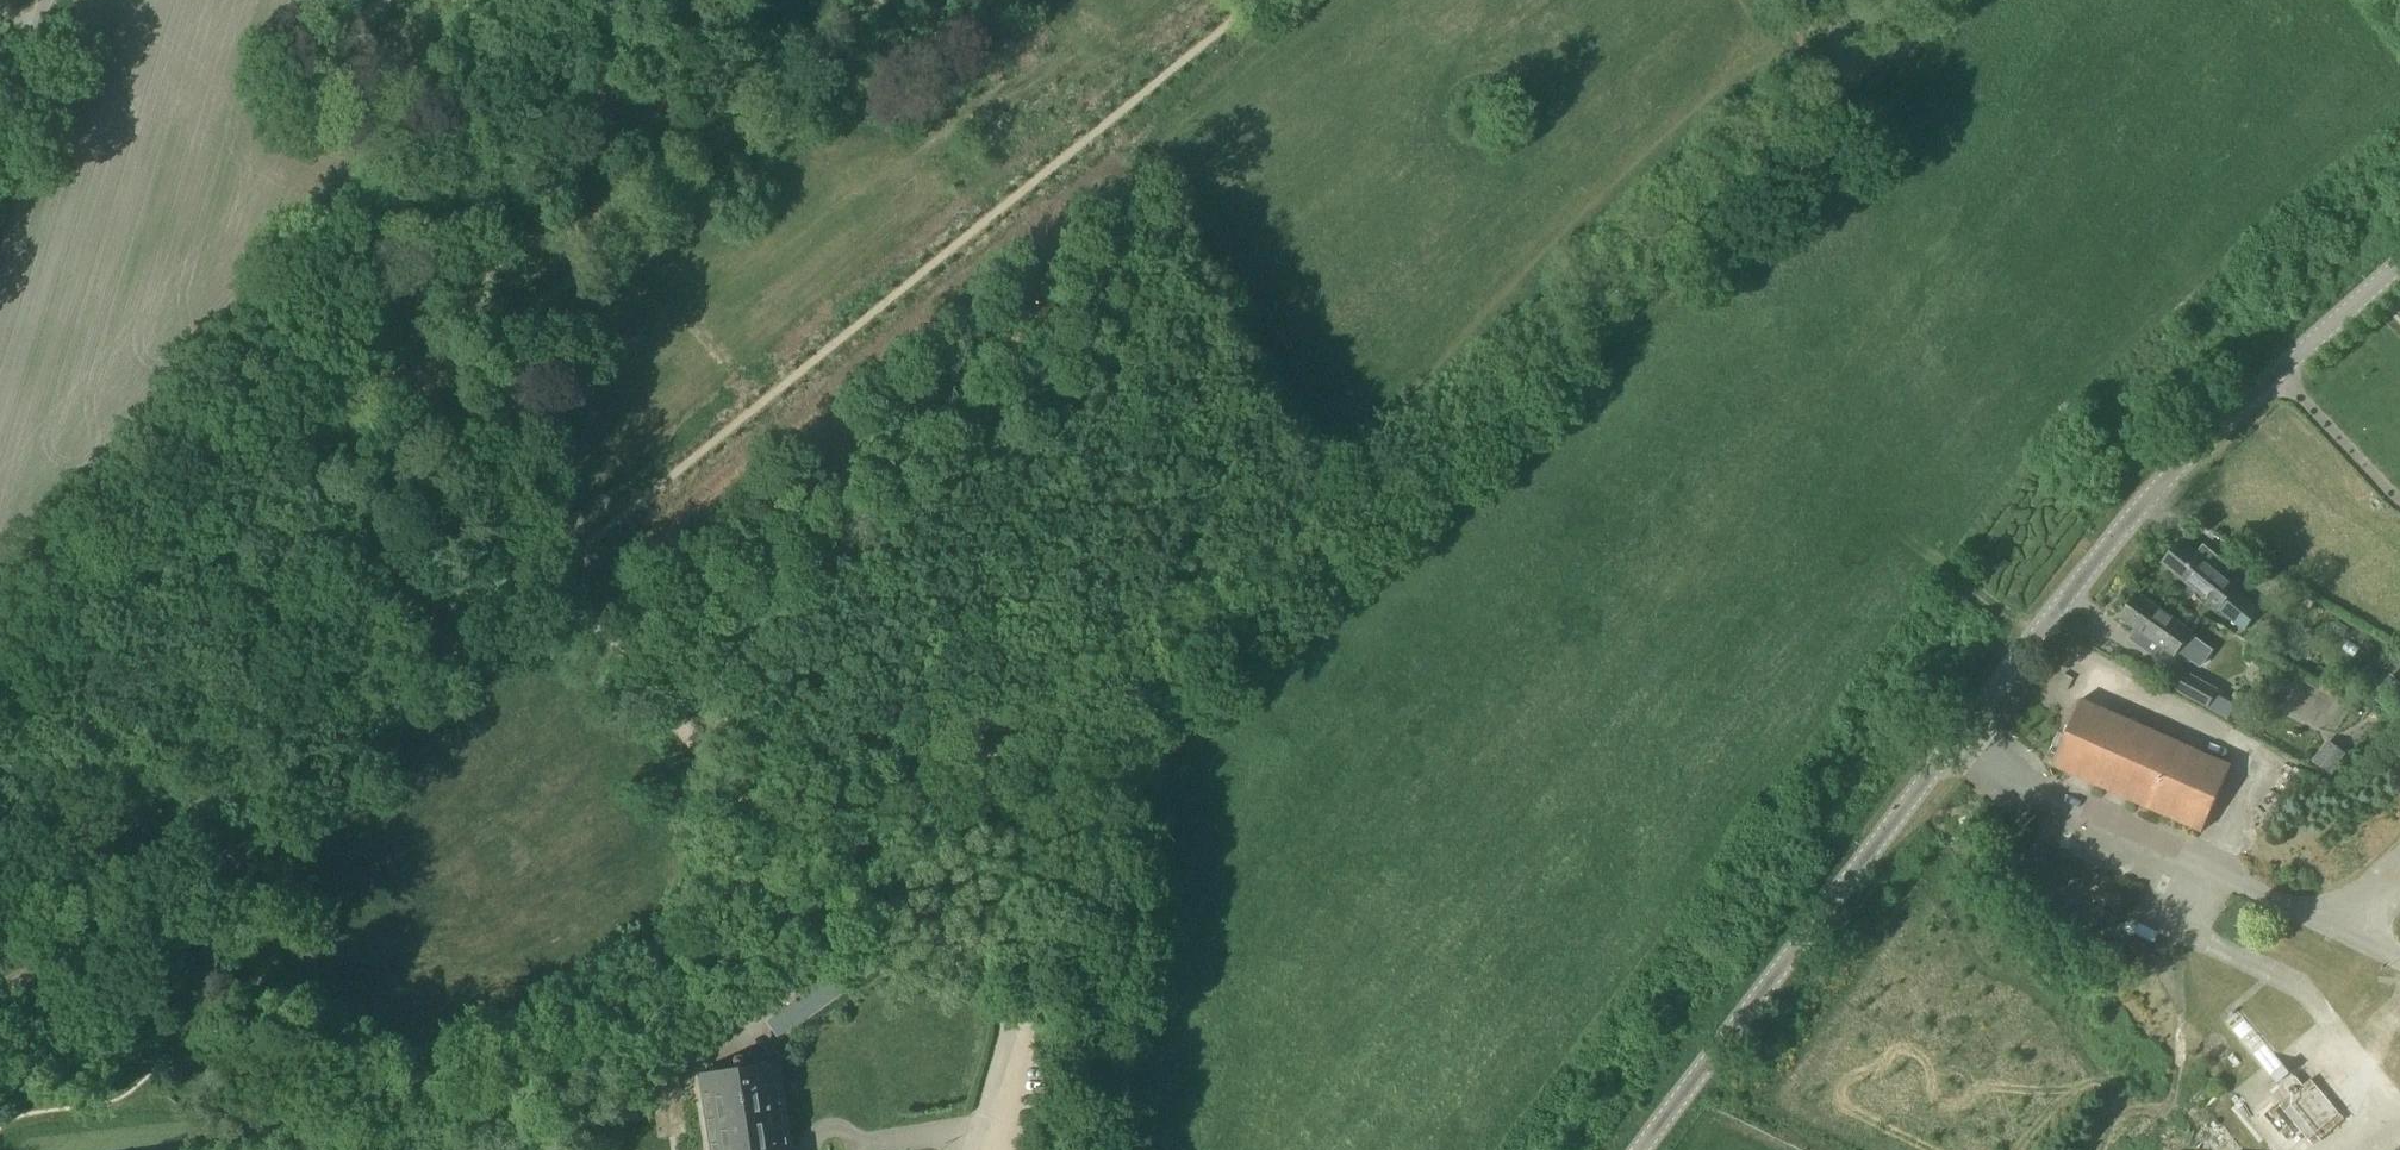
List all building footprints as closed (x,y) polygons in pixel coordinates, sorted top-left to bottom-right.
[(2182,541),(2164,564),(2246,631),(2262,612),(2239,593),(2242,590),(2214,567),(2220,560),(2204,547),(2198,554),(2182,541)] [(2139,594),(2121,619),(2136,630),(2130,639),(2148,652),(2154,643),(2174,657),(2176,654),(2189,664),(2203,645),(2190,635),(2193,632),(2198,625),(2180,612),(2174,619),(2139,594)] [(2173,692),(2207,711),(2215,695),(2218,690),(2184,671),(2173,692)] [(2053,764),(2202,831),(2231,767),(2099,707),(2111,680),(2097,674),(2085,702),(2082,700),(2053,764)] [(2215,695),(2207,711),(2226,721),(2234,706),(2215,695)] [(2330,743),(2315,765),(2329,775),(2345,754),(2330,743)] [(711,1149),(779,1149),(779,1148),(783,1147),(770,1063),(699,1074),(711,1149)] [(2279,1092),(2287,1101),(2279,1108),(2313,1148),(2345,1121),(2311,1082),(2304,1088),(2295,1078),(2279,1092)]
